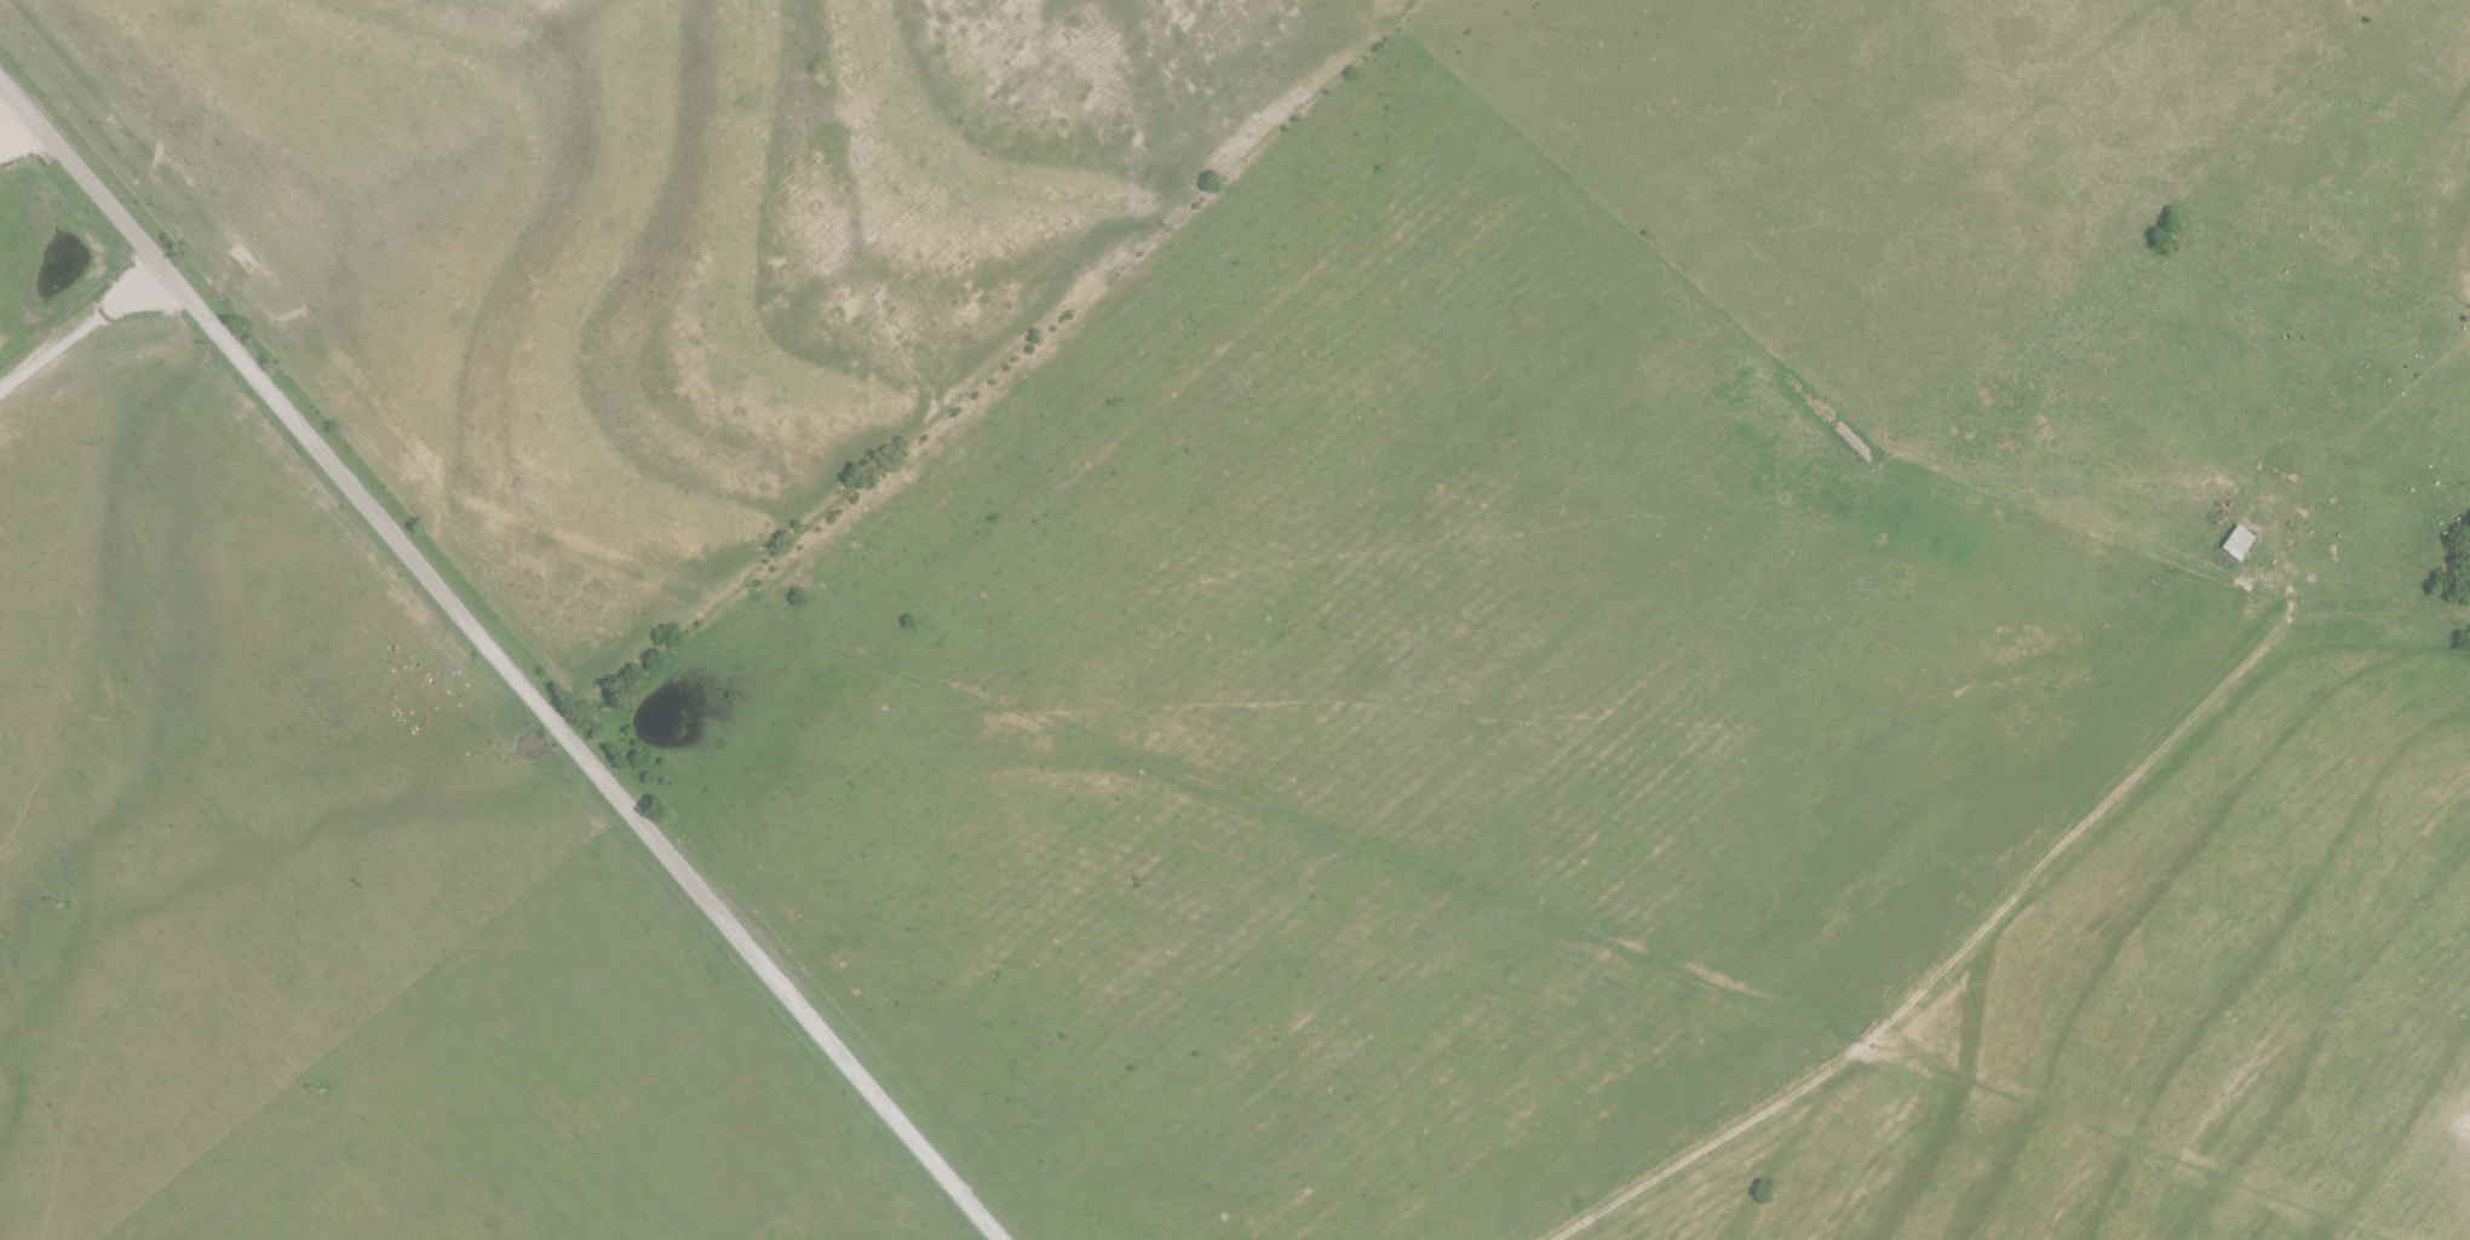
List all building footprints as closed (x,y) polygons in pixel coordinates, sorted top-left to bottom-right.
[(2256,540),(2239,528),(2222,551),(2240,563),(2256,540)]
